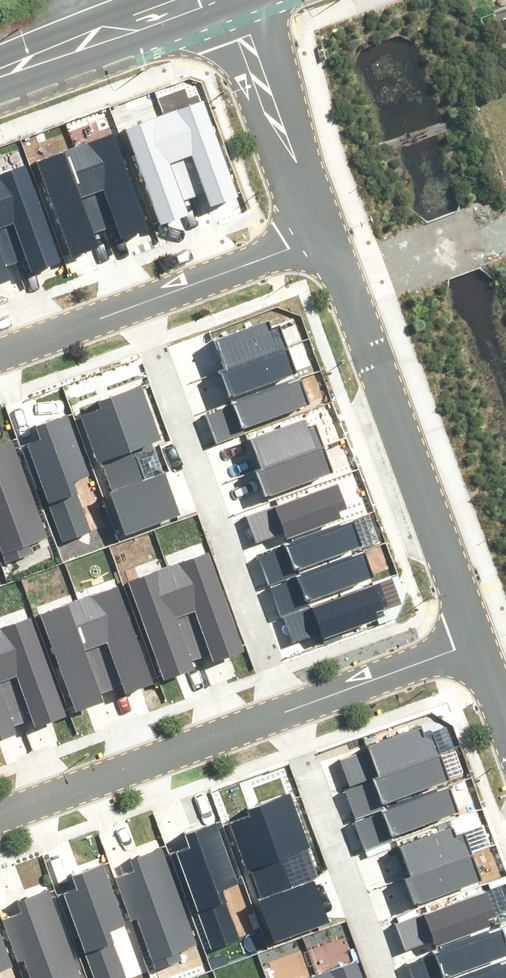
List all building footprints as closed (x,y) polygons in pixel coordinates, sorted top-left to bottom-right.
[(205,96),(168,110),(198,190),(209,186),(214,200),(240,191),(205,96)] [(127,124),(161,216),(189,206),(185,196),(198,190),(168,110),(127,124)] [(119,132),(82,146),(112,227),(123,223),(128,237),(155,227),(119,132)] [(42,161),(75,253),(103,243),(99,232),(112,227),(82,146),(42,161)] [(0,172),(0,203),(20,257),(31,253),(36,267),(63,257),(27,162),(0,172)] [(11,273),(7,262),(20,257),(0,203),(0,277),(11,273)] [(217,332),(228,365),(286,346),(277,320),(268,323),(265,316),(217,332)] [(228,365),(220,368),(229,394),(295,371),(286,346),(228,365)] [(301,375),(236,398),(245,424),(310,401),(301,375)] [(112,489),(107,491),(121,529),(181,507),(167,469),(141,479),(128,445),(159,434),(140,383),(99,397),(103,406),(80,414),(98,462),(102,461),(112,489)] [(28,444),(64,540),(90,530),(72,481),(92,473),(69,413),(37,425),(42,438),(28,444)] [(251,441),(262,470),(323,447),(315,424),(306,428),(304,421),(251,441)] [(7,556),(41,543),(38,537),(50,533),(12,432),(0,437),(0,536),(7,556)] [(257,472),(267,497),(333,472),(323,447),(262,470),(257,472)] [(336,477),(272,502),(283,533),(338,512),(335,505),(345,502),(336,477)] [(352,517),(286,540),(296,565),(361,542),(352,517)] [(361,548),(296,571),(305,597),(370,574),(361,548)] [(209,552),(171,566),(201,647),(212,642),(217,656),(244,647),(209,552)] [(131,580),(165,672),(192,662),(188,652),(201,647),(171,566),(131,580)] [(376,582),(311,605),(320,630),(385,608),(376,582)] [(119,584),(82,598),(112,678),(123,674),(128,688),(154,679),(119,584)] [(41,612),(75,704),(103,694),(99,684),(112,678),(82,598),(41,612)] [(0,624),(0,660),(18,709),(30,705),(35,719),(61,709),(26,615),(0,624)] [(9,725),(6,714),(18,709),(0,660),(0,728),(9,725)] [(369,738),(380,771),(438,752),(429,726),(421,729),(418,722),(369,738)] [(380,771),(373,774),(382,800),(447,777),(438,752),(380,771)] [(389,803),(382,806),(391,831),(456,809),(447,783),(389,803)] [(261,894),(256,896),(270,934),(330,913),(316,875),(289,884),(277,851),(308,840),(289,788),(248,803),(252,812),(229,820),(247,867),(250,866),(261,894)] [(175,846),(211,941),(237,932),(218,882),(238,875),(216,815),(184,827),(189,840),(175,846)] [(403,840),(414,873),(472,853),(463,828),(454,831),(451,823),(403,840)] [(117,867),(153,963),(186,951),(184,945),(195,940),(158,840),(129,850),(133,860),(117,867)] [(414,873),(406,876),(415,901),(480,879),(472,853),(414,873)] [(96,977),(126,977),(107,929),(127,921),(105,862),(73,874),(78,887),(63,892),(96,977)] [(485,887),(427,906),(439,939),(488,923),(485,915),(494,912),(485,887)] [(25,977),(76,977),(43,888),(15,899),(18,909),(2,915),(25,977)] [(14,959),(0,922),(0,964),(14,959)] [(436,946),(444,972),(505,951),(505,938),(501,924),(436,946)] [(444,977),(505,977),(505,955),(444,977)] [(321,970),(324,977),(367,977),(359,956),(321,970)] [(321,970),(298,977),(324,977),(321,970)]
